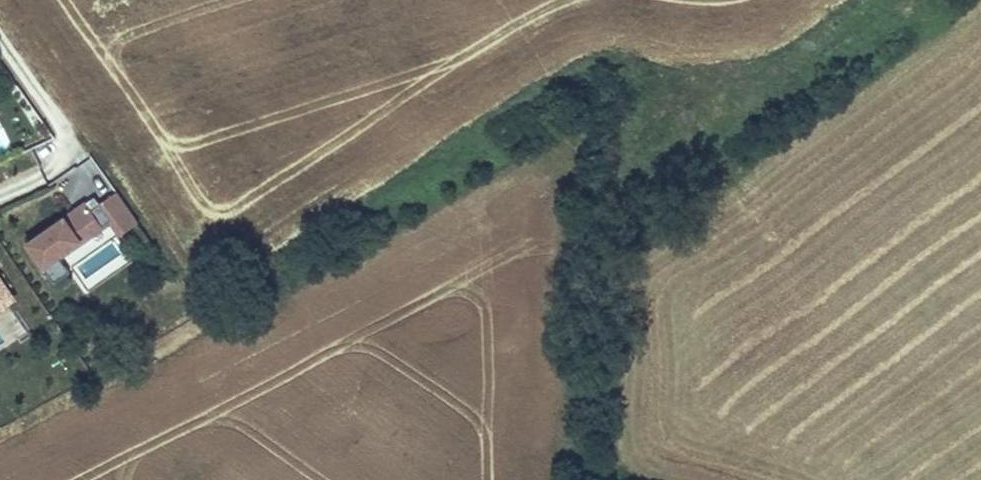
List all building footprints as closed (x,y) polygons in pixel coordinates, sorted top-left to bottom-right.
[(74,270),(62,252),(114,217),(124,232),(144,218),(121,185),(101,199),(96,191),(28,238),(58,282),(74,270)] [(19,296),(0,269),(0,309),(19,296)]
